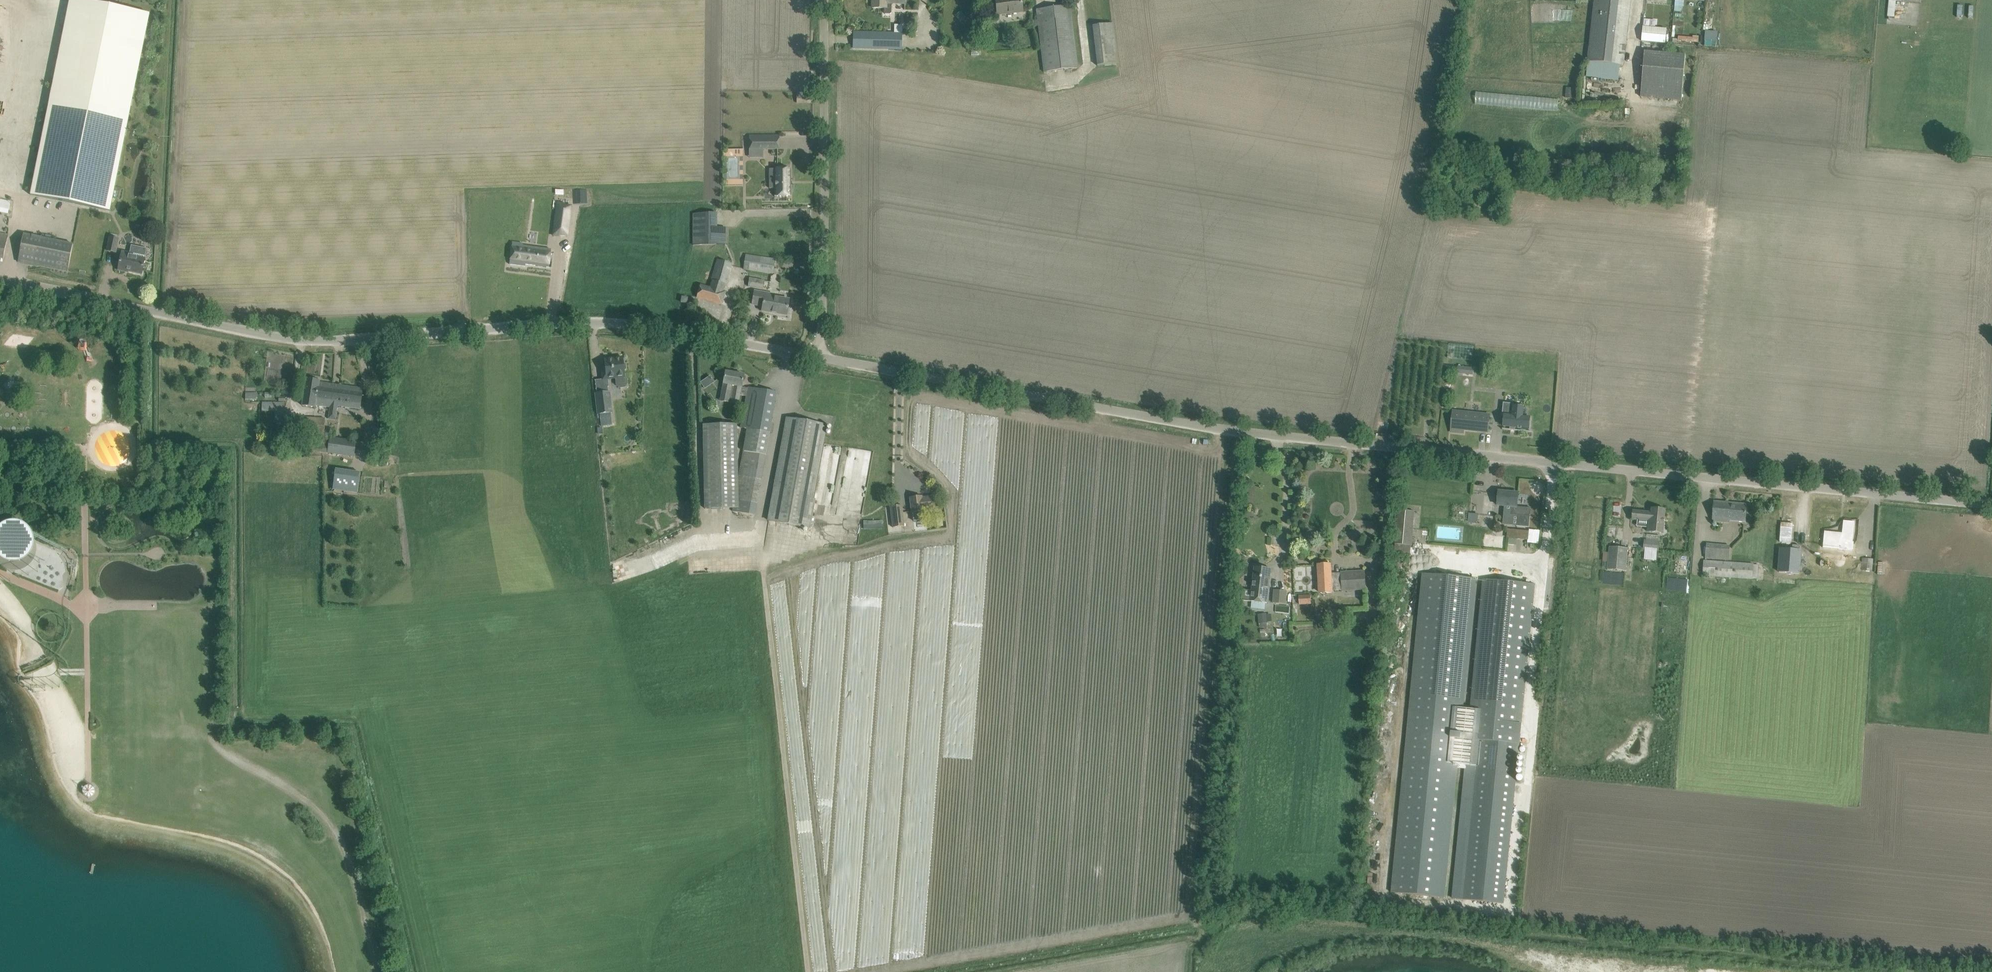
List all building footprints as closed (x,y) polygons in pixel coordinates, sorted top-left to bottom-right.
[(110,211),(150,14),(81,0),(70,0),(31,195),(110,211)] [(872,8),(882,8),(890,8),(891,4),(905,4),(905,0),(872,0),(872,8)] [(996,8),(997,16),(1023,12),(1022,5),(1021,0),(995,0),(996,8)] [(1587,61),(1624,65),(1631,0),(1594,0),(1587,61)] [(1043,72),(1077,68),(1070,5),(1036,9),(1043,72)] [(966,17),(961,11),(955,15),(960,22),(966,17)] [(1649,49),(1663,50),(1663,43),(1665,43),(1666,43),(1668,22),(1644,20),(1641,41),(1649,42),(1649,49)] [(1094,24),(1097,64),(1118,63),(1114,23),(1094,24)] [(1706,30),(1706,45),(1717,46),(1718,30),(1706,30)] [(854,32),(853,48),(903,50),(904,34),(854,32)] [(1645,51),(1642,85),(1683,89),(1686,55),(1645,51)] [(813,103),(813,92),(803,92),(796,92),(796,102),(803,103),(813,103)] [(779,149),(779,136),(749,136),(749,149),(779,149)] [(727,156),(728,177),(740,176),(739,156),(727,156)] [(770,169),(770,188),(775,188),(775,196),(791,196),(790,169),(770,169)] [(11,200),(0,198),(0,212),(8,213),(11,200)] [(557,203),(553,235),(560,236),(560,235),(568,236),(572,206),(564,205),(564,204),(557,203)] [(717,229),(726,229),(726,213),(692,213),(692,245),(717,244),(717,229)] [(4,259),(8,235),(0,233),(0,258),(4,259)] [(23,234),(18,262),(67,272),(73,244),(23,234)] [(119,238),(110,236),(107,251),(116,252),(119,238)] [(512,242),(510,264),(525,266),(526,264),(549,267),(551,249),(523,246),(523,244),(512,242)] [(120,260),(118,270),(119,270),(119,269),(129,271),(128,271),(142,274),(143,269),(144,264),(145,259),(147,249),(131,245),(129,255),(122,254),(120,260)] [(745,254),(744,269),(773,273),(775,259),(745,254)] [(716,259),(711,280),(709,287),(701,284),(697,298),(722,305),(725,292),(723,291),(725,283),(726,284),(731,263),(716,259)] [(750,278),(749,286),(763,289),(764,280),(750,278)] [(789,300),(774,297),(774,295),(755,291),(752,304),(763,306),(762,311),(787,315),(789,300)] [(35,343),(36,347),(38,349),(42,349),(45,348),(47,346),(48,342),(47,339),(44,337),(41,336),(38,337),(35,340),(35,343)] [(79,344),(80,347),(82,349),(85,350),(88,348),(89,346),(88,343),(86,341),(83,340),(80,342),(79,344)] [(626,377),(623,356),(604,358),(605,368),(601,368),(602,380),(615,379),(616,385),(620,388),(625,387),(628,384),(627,378),(626,377)] [(1458,366),(1458,374),(1474,375),(1474,367),(1458,366)] [(722,401),(738,404),(740,395),(746,396),(741,428),(769,433),(777,392),(748,387),(748,388),(742,387),(744,375),(726,371),(722,392),(724,392),(722,401)] [(701,381),(705,388),(715,381),(711,374),(701,381)] [(305,388),(302,405),(316,407),(316,405),(330,407),(338,408),(338,406),(360,409),(362,398),(363,388),(333,384),(319,382),(320,380),(306,378),(305,388)] [(93,393),(96,394),(98,392),(99,390),(99,387),(97,386),(94,385),(92,386),(91,389),(91,391),(93,393)] [(597,414),(613,413),(610,391),(594,393),(597,414)] [(93,406),(95,407),(98,405),(99,403),(98,401),(96,399),(94,398),(92,399),(90,402),(91,404),(93,406)] [(262,402),(262,411),(275,411),(285,411),(285,402),(278,402),(262,402)] [(1513,404),(1504,403),(1503,414),(1505,414),(1504,426),(1529,429),(1530,417),(1523,416),(1524,407),(1513,406),(1513,404)] [(1451,428),(1451,432),(1464,433),(1464,429),(1488,432),(1490,415),(1453,411),(1451,428)] [(92,420),(95,420),(97,419),(99,417),(98,414),(96,412),(94,412),(91,413),(90,415),(91,418),(92,420)] [(300,432),(325,433),(325,417),(300,417),(300,432)] [(825,425),(788,418),(769,521),(810,529),(815,499),(811,498),(825,425)] [(737,482),(736,424),(704,424),(705,509),(733,508),(737,482)] [(126,455),(133,453),(124,426),(95,436),(98,443),(92,445),(98,459),(102,458),(105,468),(128,460),(126,455)] [(356,440),(329,437),(329,441),(327,441),(325,453),(327,453),(354,456),(356,440)] [(310,442),(292,443),(293,454),(311,454),(311,450),(310,442)] [(732,511),(755,515),(765,455),(765,454),(743,450),(737,482),(733,508),(732,511)] [(333,489),(357,493),(361,472),(337,469),(333,489)] [(1484,487),(1482,504),(1508,507),(1507,516),(1518,517),(1517,526),(1529,527),(1531,508),(1517,507),(1519,493),(1500,491),(1500,489),(1484,487)] [(922,497),(922,496),(910,497),(912,513),(924,511),(924,510),(935,509),(935,506),(934,496),(922,497)] [(1745,522),(1747,505),(1715,502),(1713,522),(1729,523),(1730,521),(1745,522)] [(890,506),(893,527),(904,526),(901,505),(890,506)] [(1634,511),(1633,519),(1638,520),(1639,520),(1639,525),(1648,526),(1647,527),(1647,532),(1664,533),(1666,520),(1667,510),(1662,509),(1652,508),(1651,512),(1634,511)] [(1397,520),(1394,552),(1392,584),(1408,585),(1411,554),(1414,512),(1398,510),(1397,520)] [(863,520),(863,530),(882,530),(882,520),(863,520)] [(1837,534),(1837,532),(1824,531),(1823,546),(1839,548),(1839,550),(1853,552),(1854,542),(1853,542),(1855,522),(1843,520),(1842,535),(1837,534)] [(0,559),(3,561),(5,562),(8,563),(11,564),(14,564),(17,563),(20,562),(23,561),(25,560),(28,558),(29,555),(31,553),(32,550),(33,547),(33,544),(33,541),(32,538),(31,535),(30,533),(28,530),(26,528),(23,526),(21,525),(18,524),(15,524),(12,524),(9,524),(6,525),(3,526),(1,528),(0,528),(0,559)] [(1508,529),(1507,538),(1509,538),(1518,539),(1528,540),(1529,531),(1516,530),(1508,529)] [(1540,543),(1541,530),(1530,529),(1529,543),(1540,543)] [(1644,539),(1643,550),(1658,551),(1659,541),(1646,539),(1644,539)] [(1705,558),(1729,560),(1730,546),(1706,543),(1705,558)] [(1628,548),(1609,546),(1607,569),(1626,571),(1628,548)] [(1780,549),(1779,572),(1799,574),(1801,550),(1780,549)] [(1861,570),(1872,571),(1873,559),(1863,558),(1861,570)] [(1704,560),(1702,579),(1709,580),(1709,576),(1752,579),(1752,578),(1758,579),(1759,565),(1753,564),(1754,564),(1704,560)] [(1331,589),(1341,589),(1341,590),(1366,589),(1366,581),(1365,571),(1341,572),(1341,573),(1331,574),(1330,565),(1319,565),(1320,593),(1331,593),(1331,589)] [(1255,567),(1255,572),(1253,591),(1243,590),(1242,600),(1267,603),(1268,593),(1271,569),(1255,567)] [(1423,573),(1391,892),(1434,897),(1447,763),(1477,766),(1464,899),(1504,903),(1520,744),(1535,584),(1494,580),(1481,710),(1471,709),(1453,707),(1465,578),(1423,573)] [(1274,590),(1273,603),(1286,604),(1287,591),(1274,590)] [(1311,604),(1311,603),(1311,595),(1299,595),(1300,605),(1311,604)] [(156,610),(156,601),(148,601),(148,605),(148,610),(156,610)] [(99,731),(90,731),(90,740),(99,739),(99,731)]
